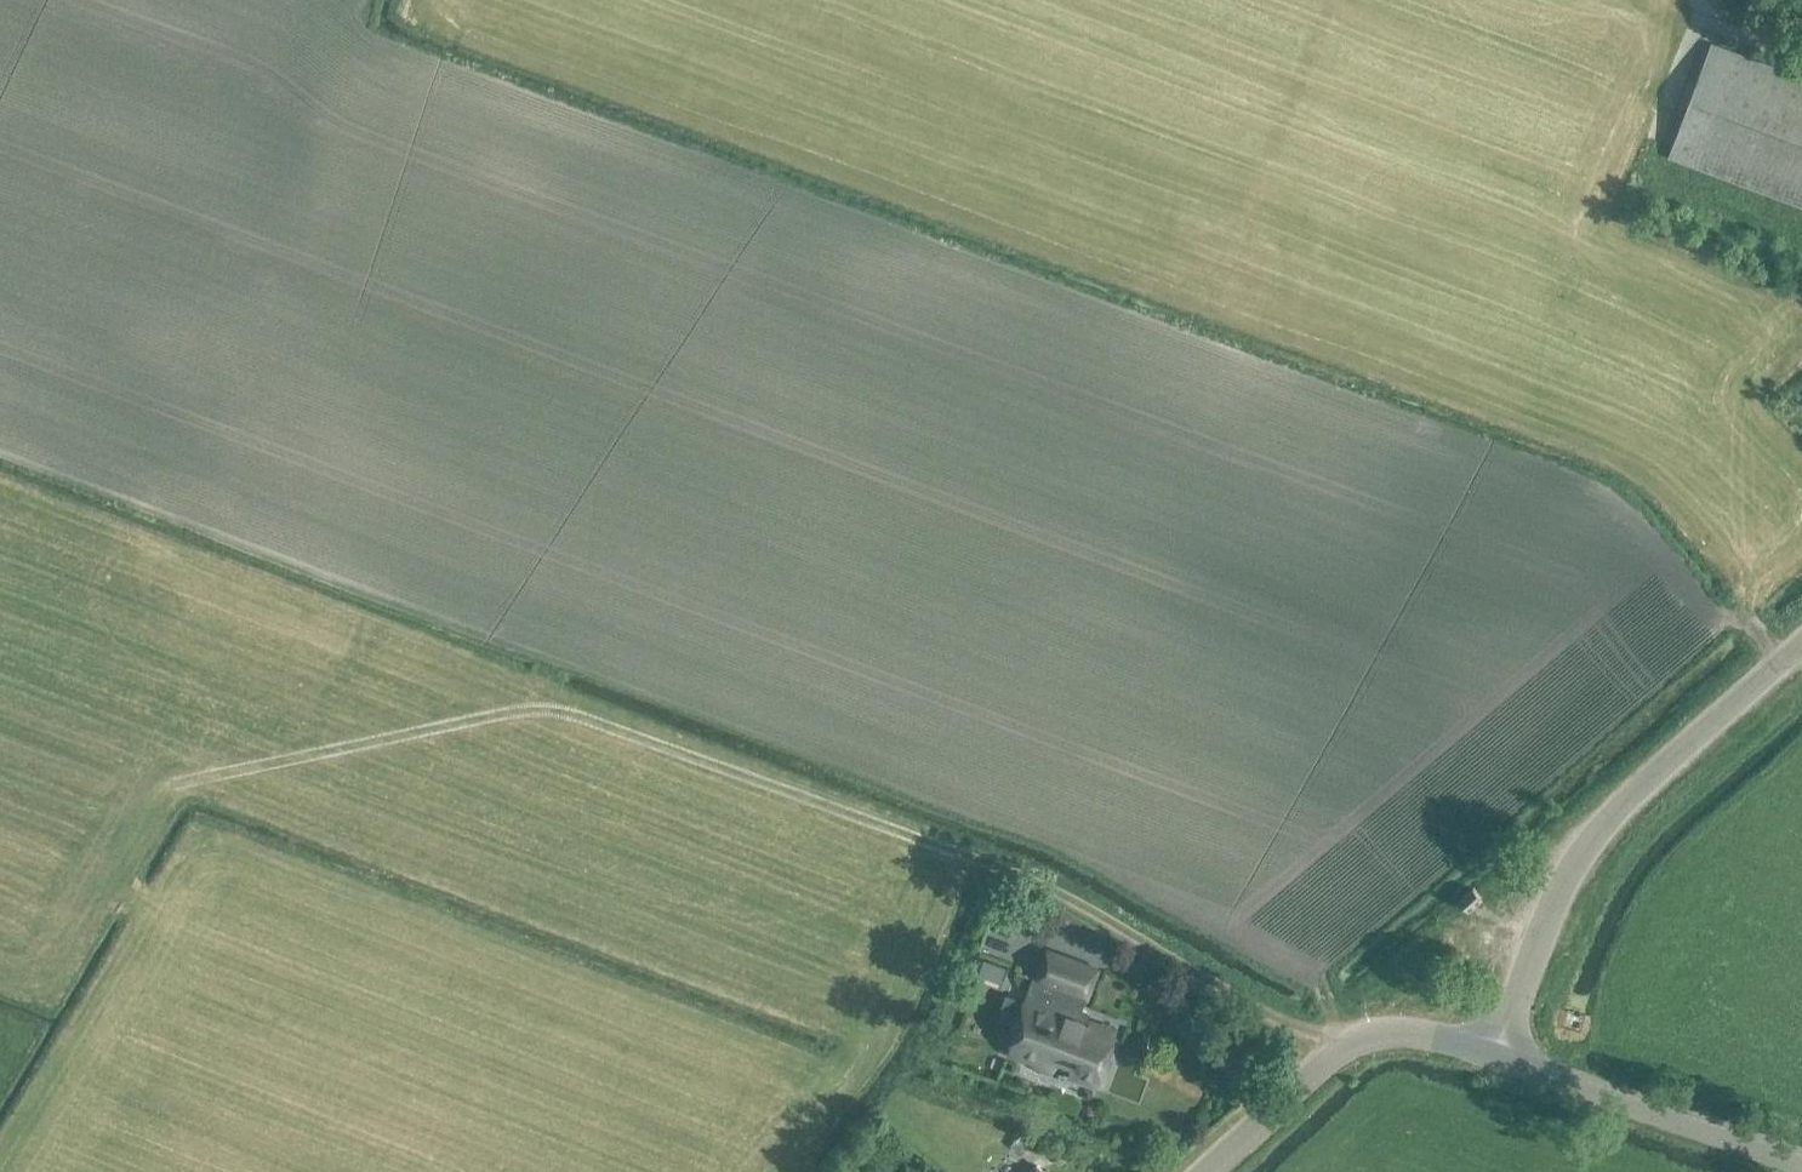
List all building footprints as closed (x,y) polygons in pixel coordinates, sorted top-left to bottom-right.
[(1711,44),(1668,157),(1801,207),(1801,77),(1711,44)] [(1467,910),(1481,897),(1473,887),(1458,900),(1467,910)] [(1047,949),(1036,978),(1034,977),(1016,1025),(1024,1028),(1016,1052),(1054,1066),(1057,1056),(1075,1062),(1072,1072),(1099,1082),(1108,1057),(1100,1054),(1109,1031),(1084,1022),(1088,1013),(1082,1011),(1086,999),(1089,1000),(1101,969),(1047,949)]
